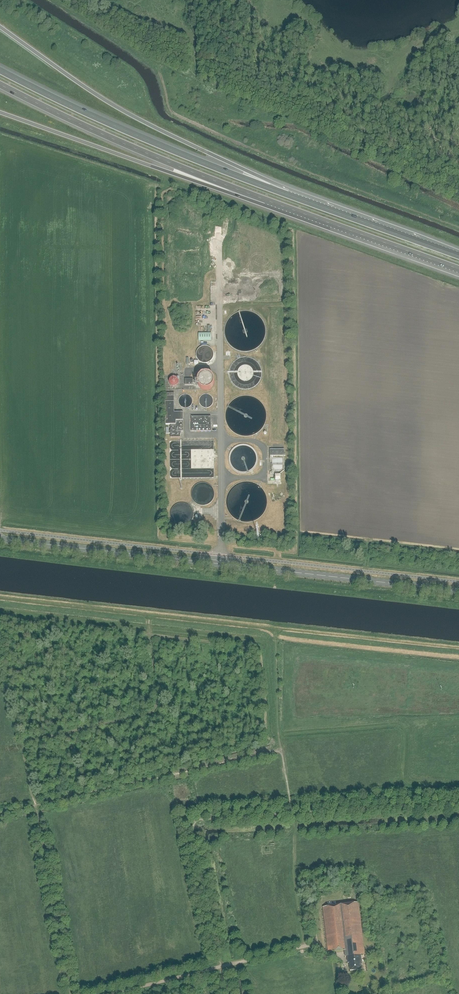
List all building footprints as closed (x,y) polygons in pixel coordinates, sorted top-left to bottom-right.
[(202,347),(200,348),(199,349),(198,350),(198,351),(197,353),(197,354),(197,355),(197,357),(198,358),(199,360),(200,361),(201,362),(202,362),(203,363),(205,363),(206,363),(208,363),(209,362),(210,362),(212,361),(213,359),(213,358),(214,357),(214,355),(214,354),(214,352),(213,351),(212,350),(211,349),(210,348),(209,347),(208,346),(206,346),(205,346),(203,346),(202,347)] [(206,373),(204,373),(203,374),(202,375),(201,376),(200,377),(199,378),(199,380),(198,381),(198,383),(199,384),(199,386),(200,387),(201,388),(202,389),(204,390),(205,390),(206,391),(208,390),(209,390),(211,389),(212,388),(213,387),(213,385),(214,384),(214,382),(214,381),(214,379),(213,378),(212,377),(211,376),(210,375),(209,374),(207,373),(206,373)] [(180,384),(180,382),(180,381),(179,380),(179,379),(178,378),(177,377),(176,377),(175,376),(174,376),(173,376),(171,377),(170,378),(169,379),(169,380),(168,381),(168,383),(169,384),(169,386),(170,386),(171,387),(172,388),(174,388),(176,388),(177,387),(178,386),(179,385),(180,384)] [(174,413),(174,402),(165,402),(165,425),(170,425),(170,438),(180,438),(180,432),(183,432),(183,413),(174,413)] [(211,432),(211,417),(191,417),(191,431),(211,432)] [(196,476),(216,477),(216,440),(212,440),(212,446),(214,446),(214,448),(211,448),(211,449),(192,449),(192,468),(194,468),(194,472),(196,472),(196,476)] [(349,963),(350,965),(350,971),(361,969),(360,965),(362,965),(361,954),(365,954),(359,903),(323,907),(329,952),(344,950),(345,956),(347,956),(348,963),(349,963)]
